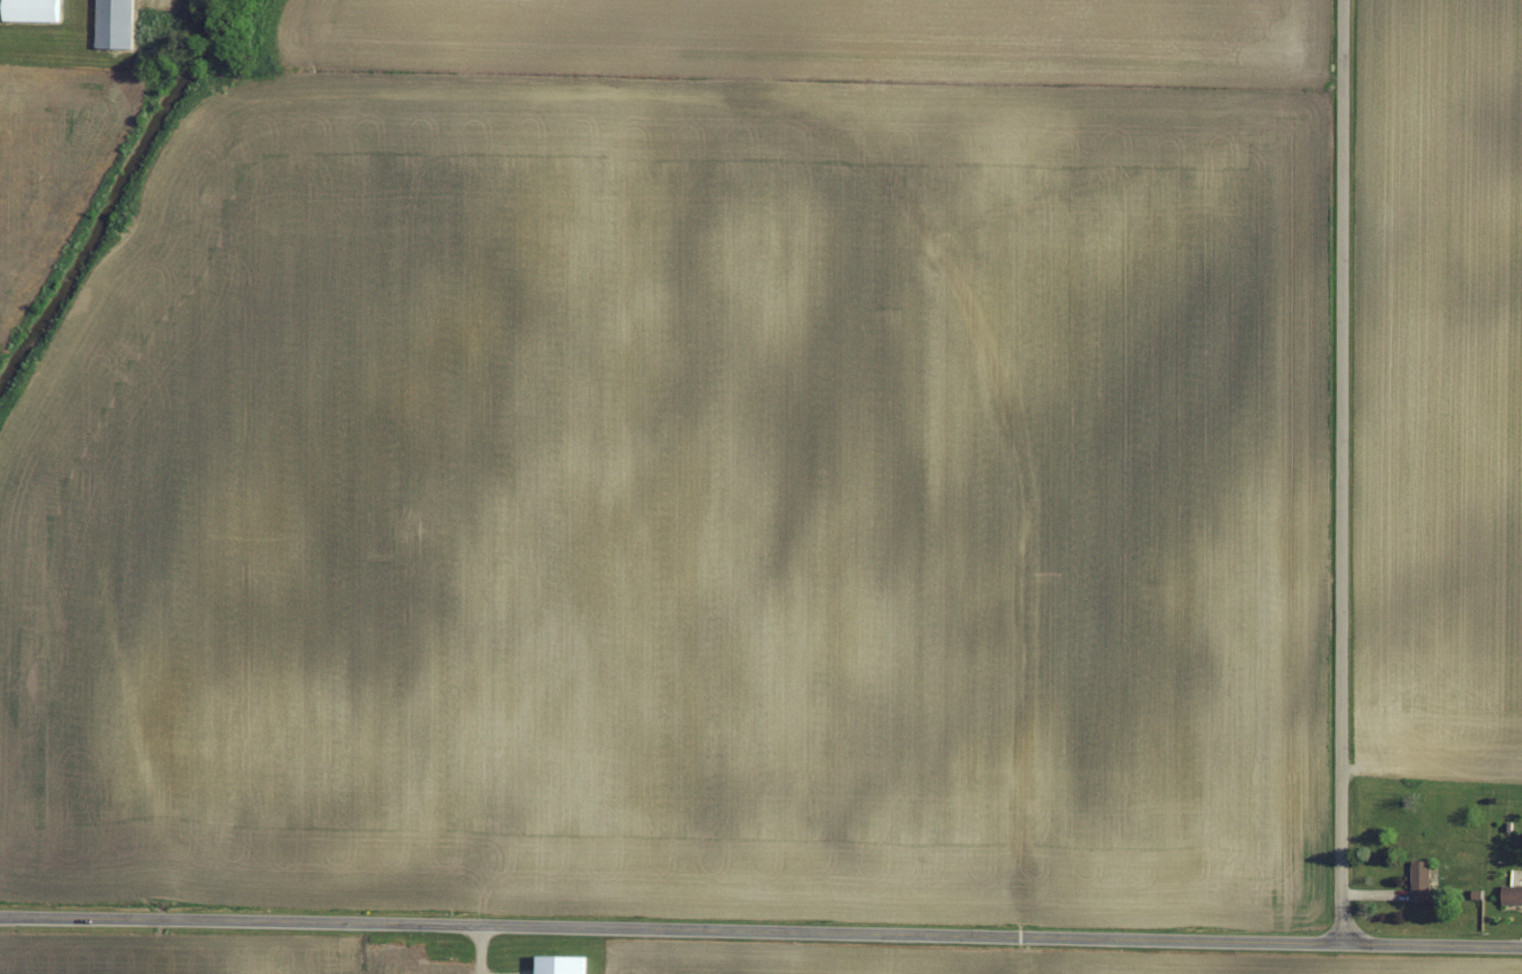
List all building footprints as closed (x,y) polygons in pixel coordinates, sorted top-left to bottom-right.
[(4,22),(4,0),(57,0),(57,23),(4,22)] [(96,47),(135,47),(135,0),(97,0),(96,47)] [(592,954),(538,954),(537,973),(591,973),(592,954)]
